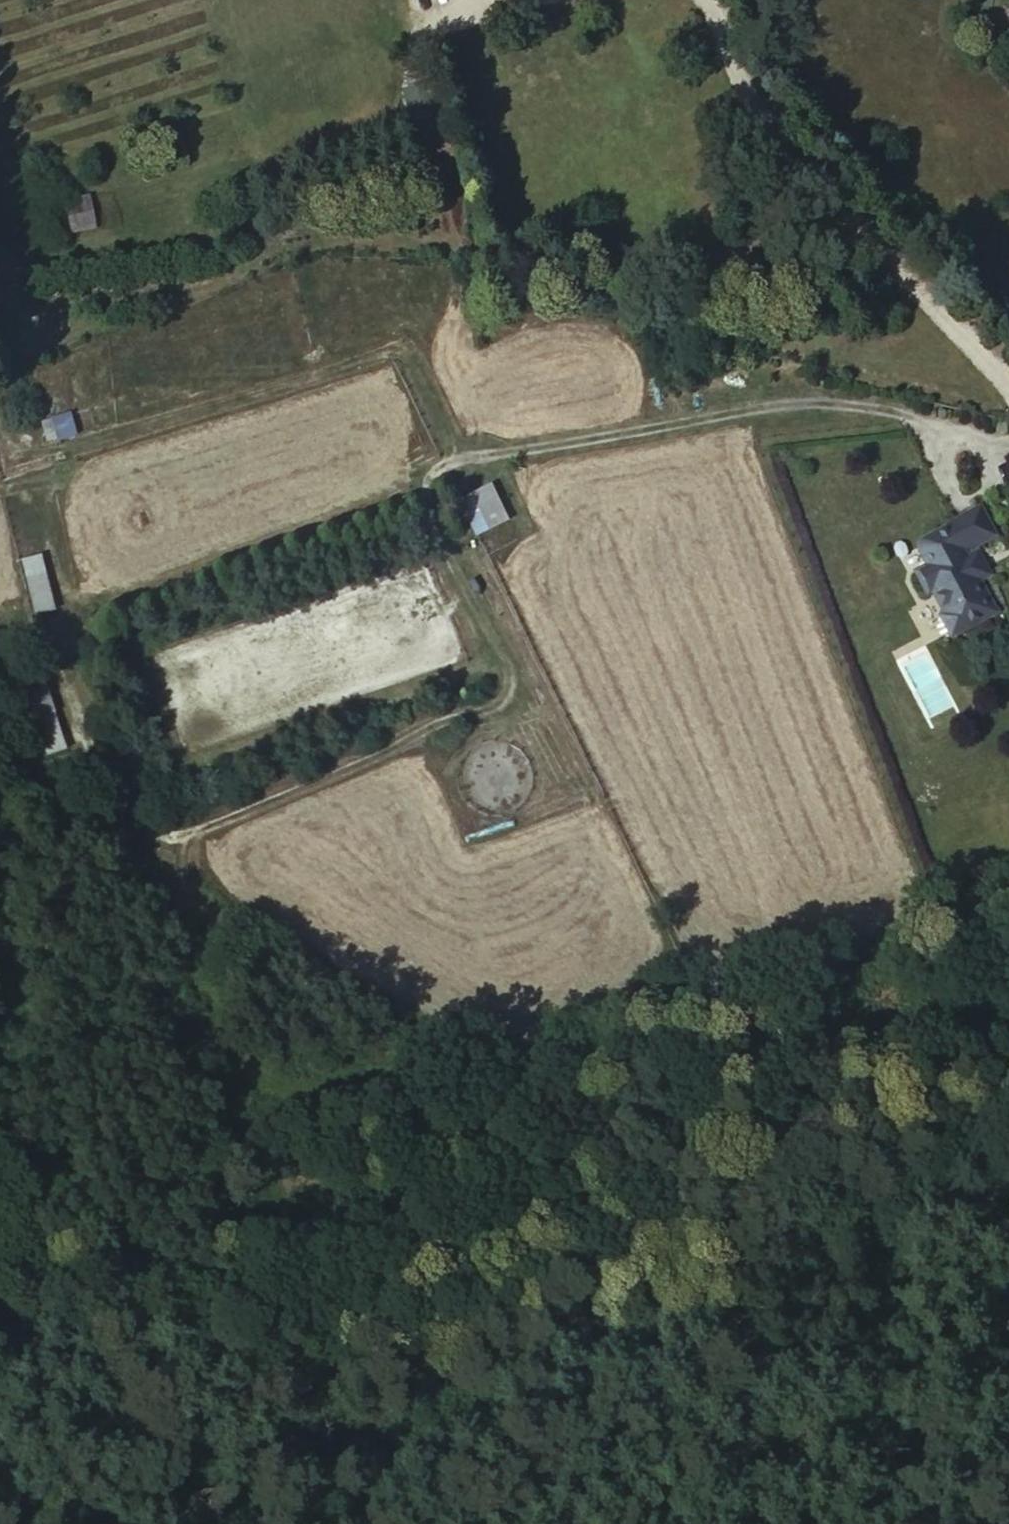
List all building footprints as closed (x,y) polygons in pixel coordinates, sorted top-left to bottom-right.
[(70,231),(97,225),(89,191),(62,198),(70,231)] [(51,416),(59,439),(76,432),(69,410),(51,416)] [(457,496),(474,534),(509,519),(492,481),(457,496)] [(943,535),(924,546),(923,546),(922,546),(922,547),(921,547),(920,547),(920,548),(919,548),(919,549),(918,549),(918,550),(917,550),(917,551),(917,552),(916,551),(917,552),(916,552),(916,553),(916,554),(915,554),(915,559),(916,559),(924,574),(915,579),(913,586),(920,598),(927,600),(939,621),(935,623),(946,642),(990,617),(957,561),(989,543),(974,516),(942,533),(943,535)] [(42,552),(21,557),(34,610),(55,605),(42,552)] [(47,753),(67,746),(43,673),(22,679),(47,753)]
